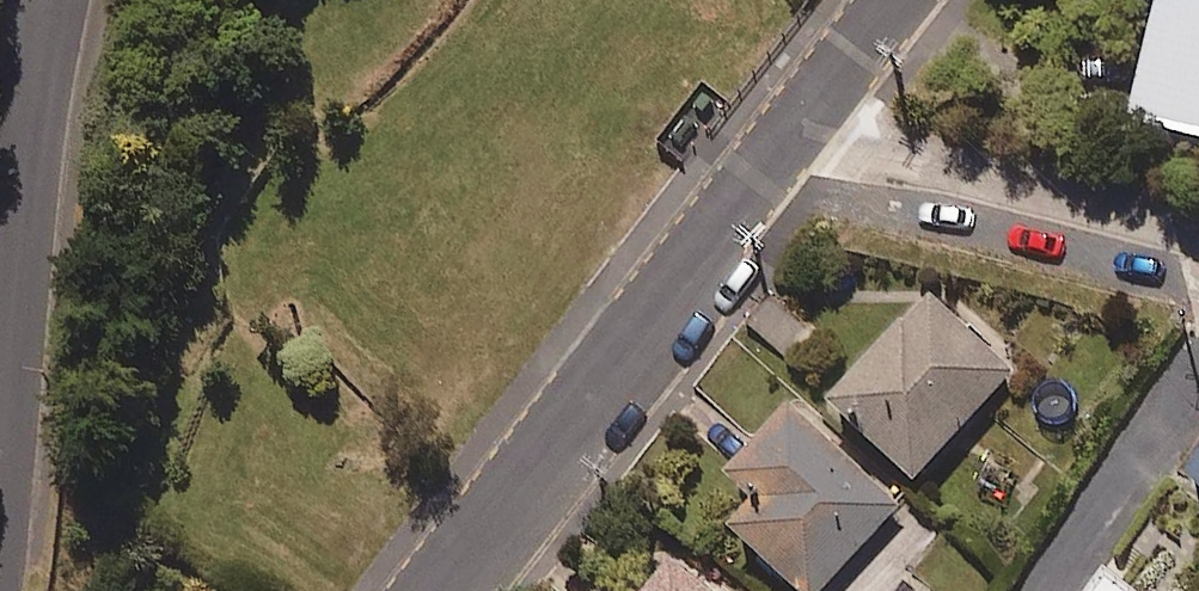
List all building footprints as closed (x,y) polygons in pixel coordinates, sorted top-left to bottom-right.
[(1151,2),(1121,113),(1197,134),(1198,128),(1198,0),(1148,0),(1151,2)] [(1019,365),(934,286),(834,394),(919,473),(1019,365)] [(794,401),(736,463),(764,489),(736,519),(812,590),(819,590),(902,502),(794,401)] [(1174,470),(1198,489),(1198,438),(1174,470)] [(675,556),(646,590),(718,590),(675,556)] [(1100,566),(1080,590),(1132,590),(1100,566)]
